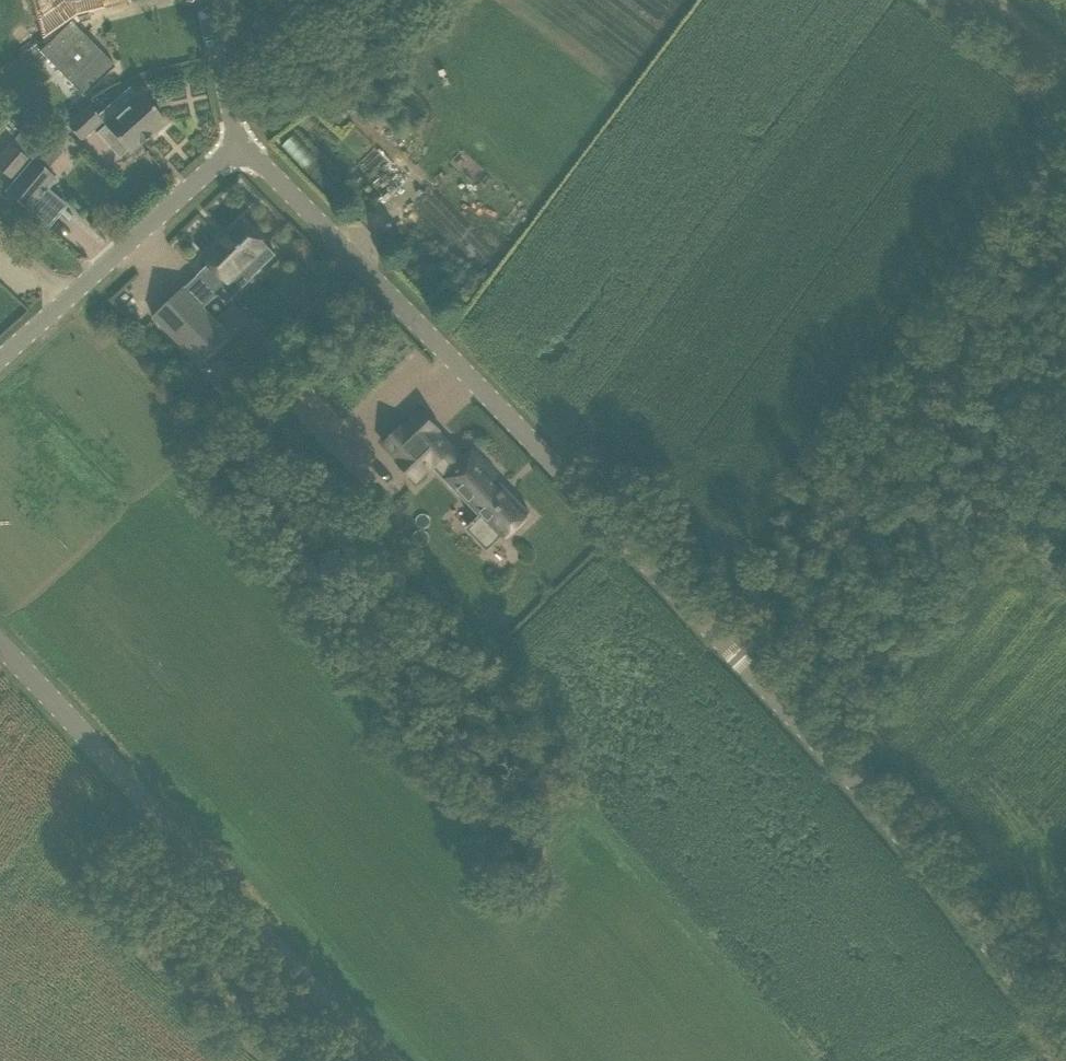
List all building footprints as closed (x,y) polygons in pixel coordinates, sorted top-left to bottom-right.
[(42,6),(46,23),(73,17),(69,0),(68,0),(67,0),(42,6)] [(40,51),(83,96),(115,66),(71,21),(40,51)] [(396,51),(389,60),(405,73),(413,63),(396,51)] [(115,137),(130,153),(166,121),(139,92),(136,95),(129,87),(97,115),(89,106),(67,125),(80,140),(101,121),(105,125),(97,132),(107,144),(115,137)] [(32,158),(39,150),(19,133),(0,155),(0,167),(14,179),(32,158)] [(4,191),(28,211),(49,186),(56,178),(32,158),(14,179),(4,191)] [(276,254),(242,219),(203,257),(209,263),(198,274),(213,290),(239,265),(252,277),(276,254)] [(184,287),(153,317),(199,364),(230,334),(184,287)] [(402,425),(384,443),(400,459),(397,462),(415,480),(433,463),(483,515),(469,528),(487,547),(502,533),(505,537),(530,513),(495,477),(496,475),(473,451),(462,462),(450,450),(453,448),(437,431),(439,429),(421,411),(404,427),(402,425)]
